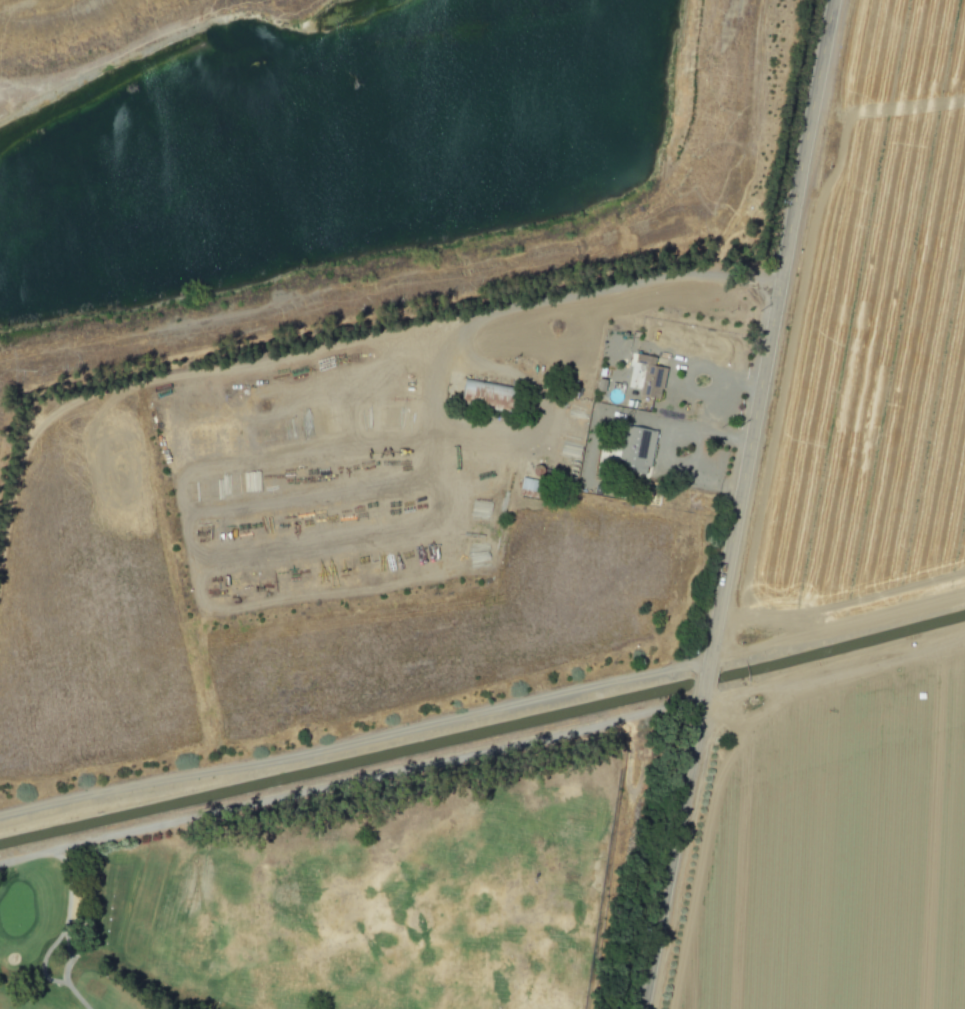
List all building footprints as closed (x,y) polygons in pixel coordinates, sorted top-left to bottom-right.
[(637,397),(658,399),(663,367),(651,366),(653,357),(633,354),(631,363),(642,365),(637,397)] [(455,402),(501,409),(504,385),(459,379),(455,402)] [(616,460),(621,461),(619,471),(646,475),(653,432),(622,426),(616,460)]
